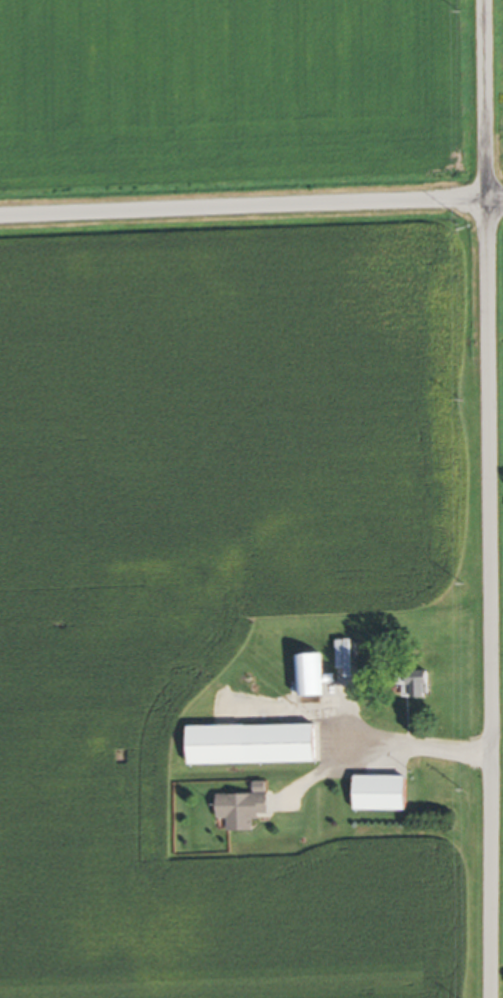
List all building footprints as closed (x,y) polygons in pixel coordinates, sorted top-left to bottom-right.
[(362,677),(362,643),(341,643),(341,677),(362,677)] [(327,700),(327,659),(301,659),(301,700),(327,700)] [(402,675),(402,701),(434,701),(434,675),(402,675)] [(323,765),(323,728),(194,729),(194,766),(323,765)] [(361,780),(361,813),(413,813),(413,780),(361,780)] [(257,832),(257,820),(274,820),(273,795),(220,796),(220,821),(231,821),(231,833),(257,832)]
